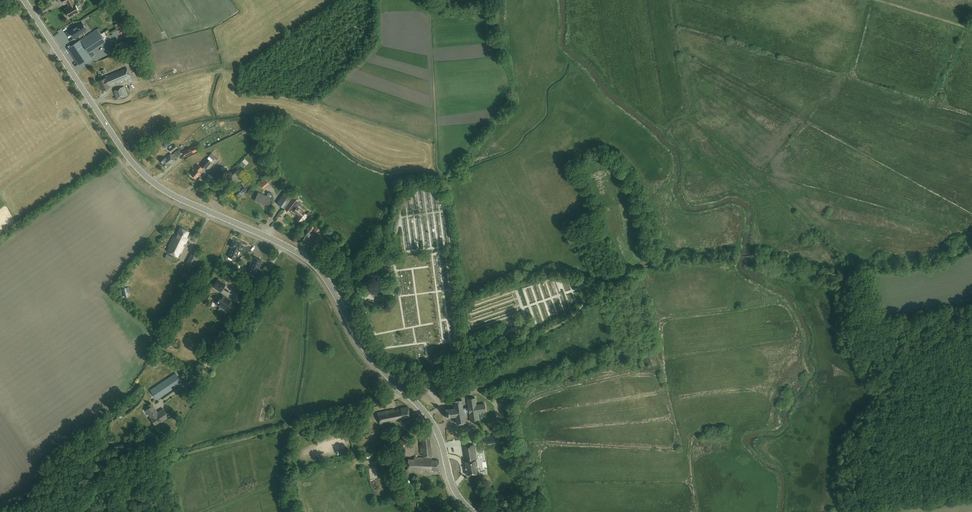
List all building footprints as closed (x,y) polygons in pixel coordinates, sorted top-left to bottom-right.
[(76,6),(73,0),(63,0),(65,3),(67,2),(69,6),(65,8),(70,17),(79,12),(76,6)] [(69,30),(72,34),(74,38),(86,30),(81,22),(69,30)] [(97,29),(80,40),(68,48),(79,65),(91,57),(90,57),(95,54),(92,50),(105,41),(97,29)] [(119,44),(123,51),(138,43),(134,36),(119,44)] [(111,61),(108,62),(108,60),(104,61),(107,71),(114,69),(111,61)] [(143,75),(137,63),(133,65),(138,77),(143,75)] [(106,77),(98,81),(102,90),(110,87),(109,85),(111,84),(111,85),(130,77),(126,67),(106,76),(106,77)] [(124,86),(113,90),(117,100),(128,95),(124,86)] [(194,146),(183,152),(185,156),(196,150),(194,146)] [(163,164),(170,159),(173,157),(170,153),(160,161),(163,164)] [(176,160),(175,159),(173,157),(170,159),(163,164),(166,168),(176,160)] [(207,158),(201,165),(205,169),(212,161),(207,158)] [(196,168),(191,174),(196,178),(200,172),(203,168),(198,164),(195,167),(196,168)] [(242,195),(245,192),(244,192),(245,191),(246,190),(246,189),(242,185),(241,183),(238,186),(239,187),(233,192),(238,197),(241,193),(242,195)] [(284,191),(276,203),(284,208),(292,197),(284,191)] [(271,198),(258,192),(255,200),(268,206),(271,198)] [(221,200),(225,206),(230,203),(226,197),(221,200)] [(295,210),(293,211),(299,216),(297,219),(298,220),(297,220),(299,221),(300,222),(303,219),(304,219),(306,216),(305,216),(306,214),(297,207),(298,206),(295,204),(299,200),(295,197),(285,209),(289,212),(292,208),(295,210)] [(309,240),(311,237),(309,236),(311,234),(310,233),(312,230),(313,228),(311,226),(310,226),(302,238),(306,241),(307,239),(309,240)] [(169,246),(167,251),(178,256),(180,252),(181,253),(184,246),(183,245),(184,243),(185,243),(187,240),(185,239),(189,231),(180,227),(176,234),(174,233),(168,246),(169,246)] [(318,234),(314,241),(320,245),(324,238),(318,234)] [(228,256),(235,259),(239,250),(241,251),(244,246),(233,241),(230,246),(232,247),(228,256)] [(254,257),(247,273),(246,273),(254,277),(262,260),(254,257)] [(213,286),(220,291),(225,284),(218,279),(213,286)] [(205,287),(199,295),(202,297),(204,294),(205,296),(208,292),(206,291),(208,288),(205,287)] [(227,311),(233,302),(222,295),(219,300),(218,300),(217,301),(218,301),(216,303),(227,311)] [(369,353),(372,351),(366,343),(363,344),(369,353)] [(175,373),(151,390),(157,399),(182,382),(175,373)] [(468,406),(468,407),(463,408),(462,399),(453,400),(454,407),(448,408),(447,408),(447,409),(446,409),(445,409),(446,418),(447,418),(447,417),(448,417),(449,417),(455,416),(456,423),(465,422),(464,413),(469,412),(469,414),(470,421),(478,420),(477,412),(486,411),(485,403),(476,405),(475,397),(467,398),(468,406)] [(158,412),(153,405),(146,410),(151,417),(150,417),(155,425),(169,417),(163,409),(158,412)] [(378,413),(380,425),(403,420),(402,418),(410,416),(408,406),(398,408),(397,409),(397,410),(394,411),(394,409),(378,413)] [(409,438),(404,434),(396,445),(401,449),(409,438)] [(421,434),(420,437),(420,442),(421,442),(422,444),(420,444),(421,452),(423,452),(424,457),(431,457),(428,434),(421,434)] [(505,434),(494,435),(484,437),(485,444),(496,442),(506,440),(505,434)] [(474,445),(464,446),(466,462),(464,462),(466,475),(478,473),(474,445)] [(408,459),(407,470),(413,470),(413,471),(422,471),(422,470),(425,470),(425,472),(431,472),(431,470),(438,470),(438,460),(431,460),(431,458),(414,457),(414,459),(408,459)]
